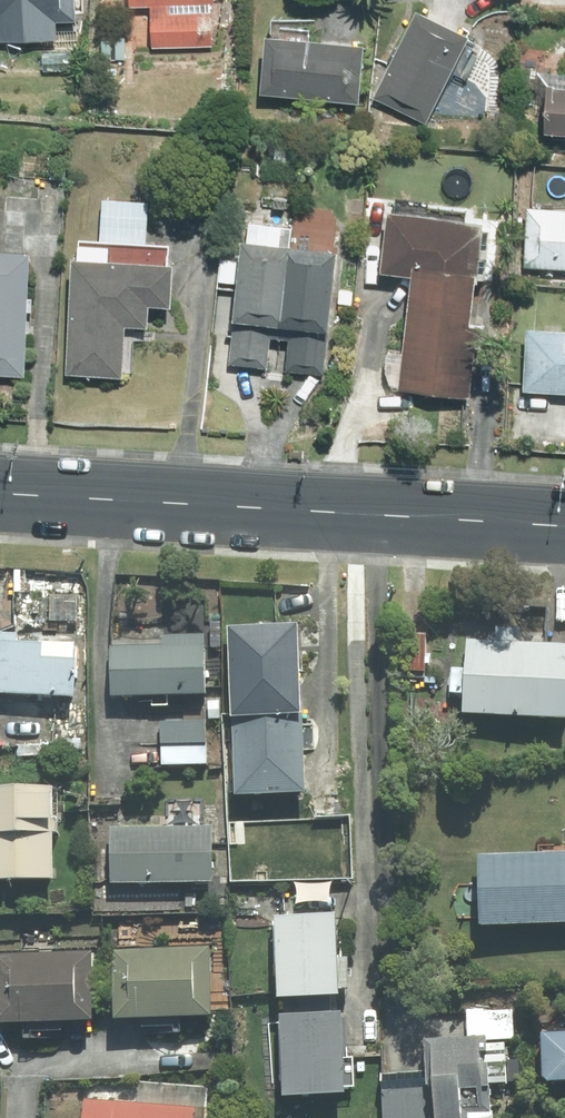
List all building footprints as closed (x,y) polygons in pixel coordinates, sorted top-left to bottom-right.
[(59,22),(53,0),(0,0),(0,23),(59,22)] [(122,7),(151,7),(151,51),(211,51),(211,0),(122,0),(122,7)] [(370,97),(424,124),(463,41),(409,13),(370,97)] [(355,108),(359,52),(257,45),(253,100),(355,108)] [(564,135),(564,71),(538,71),(536,135),(564,135)] [(535,208),(531,268),(564,270),(564,210),(535,208)] [(474,227),(385,218),(380,266),(409,269),(398,389),(458,394),(474,227)] [(276,247),(230,242),(222,322),(231,323),(227,365),(264,368),(268,335),(276,247)] [(322,378),(337,251),(276,247),(268,335),(287,338),(283,374),(322,378)] [(0,257),(0,378),(23,379),(26,258),(0,257)] [(171,266),(64,260),(57,381),(118,385),(121,330),(140,331),(141,310),(168,312),(171,266)] [(524,332),(523,356),(522,390),(564,391),(564,334),(524,332)] [(294,627),(226,631),(226,661),(222,724),(229,724),(226,803),(298,803),(294,627)] [(159,648),(108,649),(109,701),(202,700),(202,636),(159,636),(159,648)] [(464,644),(457,679),(457,719),(561,727),(564,687),(564,653),(464,644)] [(0,645),(0,694),(65,699),(67,669),(33,666),(34,648),(0,645)] [(203,725),(159,725),(156,767),(202,768),(203,725)] [(0,794),(0,886),(45,884),(50,791),(0,794)] [(210,834),(104,831),(102,889),(208,892),(210,834)] [(476,860),(469,897),(470,934),(564,932),(564,858),(476,860)] [(327,924),(269,925),(270,1004),(328,1003),(327,924)] [(206,951),(107,952),(108,1026),(207,1025),(206,951)] [(0,955),(0,1029),(87,1030),(87,955),(0,955)] [(338,1019),(274,1019),(275,1104),(338,1104),(338,1019)] [(537,1039),(536,1091),(564,1091),(564,1039),(537,1039)] [(420,1046),(418,1089),(424,1117),(489,1117),(494,1043),(420,1046)] [(183,1109),(77,1105),(77,1117),(182,1117),(183,1109)]
